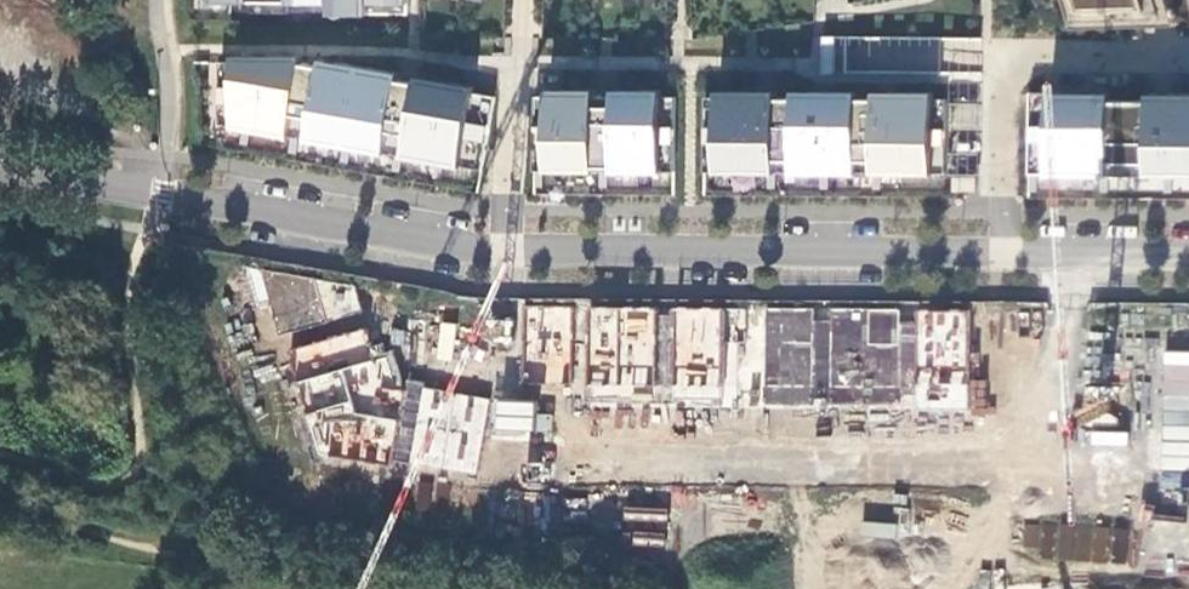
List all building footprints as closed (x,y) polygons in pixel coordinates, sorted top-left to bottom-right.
[(222,2),(334,2),(335,14),(411,14),(411,0),(220,0),(222,2)] [(1172,0),(1071,0),(1073,9),(1084,7),(1087,20),(1177,17),(1172,0)] [(836,35),(823,35),(823,71),(823,73),(836,73),(836,35)] [(239,62),(223,62),(223,124),(246,128),(245,143),(251,145),(253,129),(295,136),(293,152),(300,153),(302,138),(347,145),(344,161),(352,162),(354,147),(398,154),(396,170),(403,171),(405,155),(439,162),(436,177),(444,179),(447,163),(485,169),(498,96),(476,93),(478,85),(421,75),(420,82),(401,79),(403,72),(325,58),(324,66),(306,63),(308,55),(239,55),(239,62)] [(550,96),(538,96),(537,170),(539,170),(539,186),(546,185),(546,170),(604,171),(603,186),(611,186),(611,170),(677,171),(677,96),(665,97),(665,89),(617,89),(617,96),(598,96),(599,89),(550,88),(550,96)] [(720,97),(707,97),(707,171),(772,172),(771,187),(778,187),(779,172),(824,172),(824,187),(830,188),(831,172),(876,173),(876,188),(884,188),(884,173),(948,174),(948,99),(936,99),(936,91),(877,91),(877,98),(860,98),(860,90),(796,90),(796,98),(779,98),(779,90),(720,89),(720,97)] [(1031,92),(1031,174),(1032,174),(1033,191),(1039,191),(1039,174),(1104,175),(1104,191),(1111,191),(1111,175),(1167,175),(1167,191),(1175,192),(1174,175),(1188,175),(1188,93),(1151,93),(1150,101),(1112,100),(1113,92),(1031,92)] [(975,179),(953,179),(953,192),(975,192),(975,179)] [(360,289),(263,274),(309,415),(322,412),(335,457),(393,468),(395,460),(475,477),(490,401),(403,387),(394,352),(385,355),(383,343),(370,347),(360,289)] [(590,407),(734,411),(737,308),(588,304),(523,303),(521,384),(565,385),(564,407),(590,407)] [(970,315),(769,310),(767,412),(967,417),(970,315)] [(450,360),(454,324),(439,322),(436,358),(450,360)] [(623,506),(620,541),(664,545),(667,509),(623,506)] [(1127,564),(1130,528),(1023,520),(1020,556),(1127,564)]
